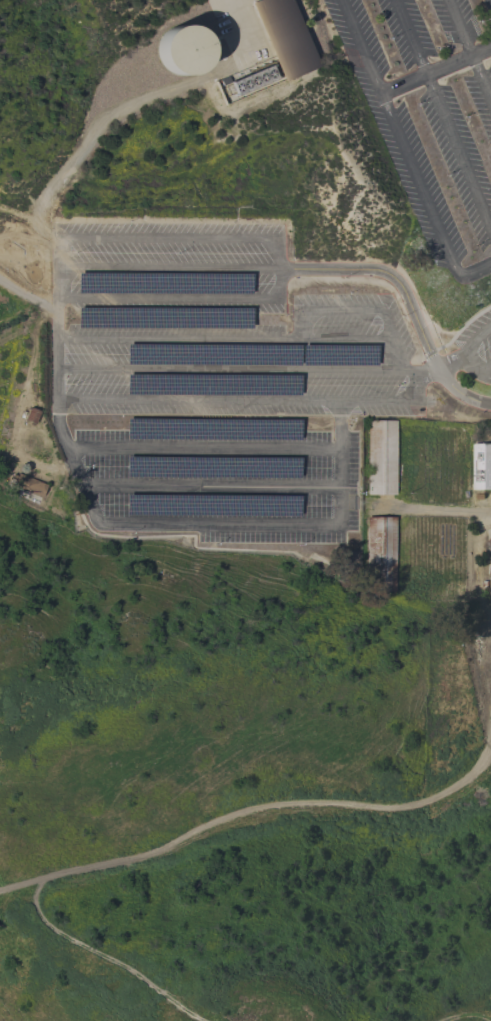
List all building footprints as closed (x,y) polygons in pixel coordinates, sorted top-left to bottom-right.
[(270,58),(248,0),(289,0),(317,66),(224,107),(213,82),(270,58)] [(194,73),(186,75),(178,75),(170,73),(163,66),(159,59),(158,57),(158,56),(157,51),(157,47),(158,43),(160,39),(162,35),(165,32),(168,29),(172,27),(176,25),(180,25),(185,25),(189,26),(193,27),(197,29),(200,32),(203,36),(205,39),(206,44),(207,48),(207,52),(206,56),(206,57),(204,63),(198,69),(194,73)] [(76,272),(250,273),(250,293),(76,292),(76,272)] [(28,407),(39,412),(34,425),(23,420),(28,407)] [(367,420),(395,420),(395,495),(367,495),(367,420)] [(473,443),(490,443),(490,489),(474,489),(473,443)] [(10,483),(11,480),(9,480),(12,474),(17,476),(18,473),(44,484),(39,496),(10,483)] [(395,591),(367,591),(367,516),(395,516),(395,591)]
